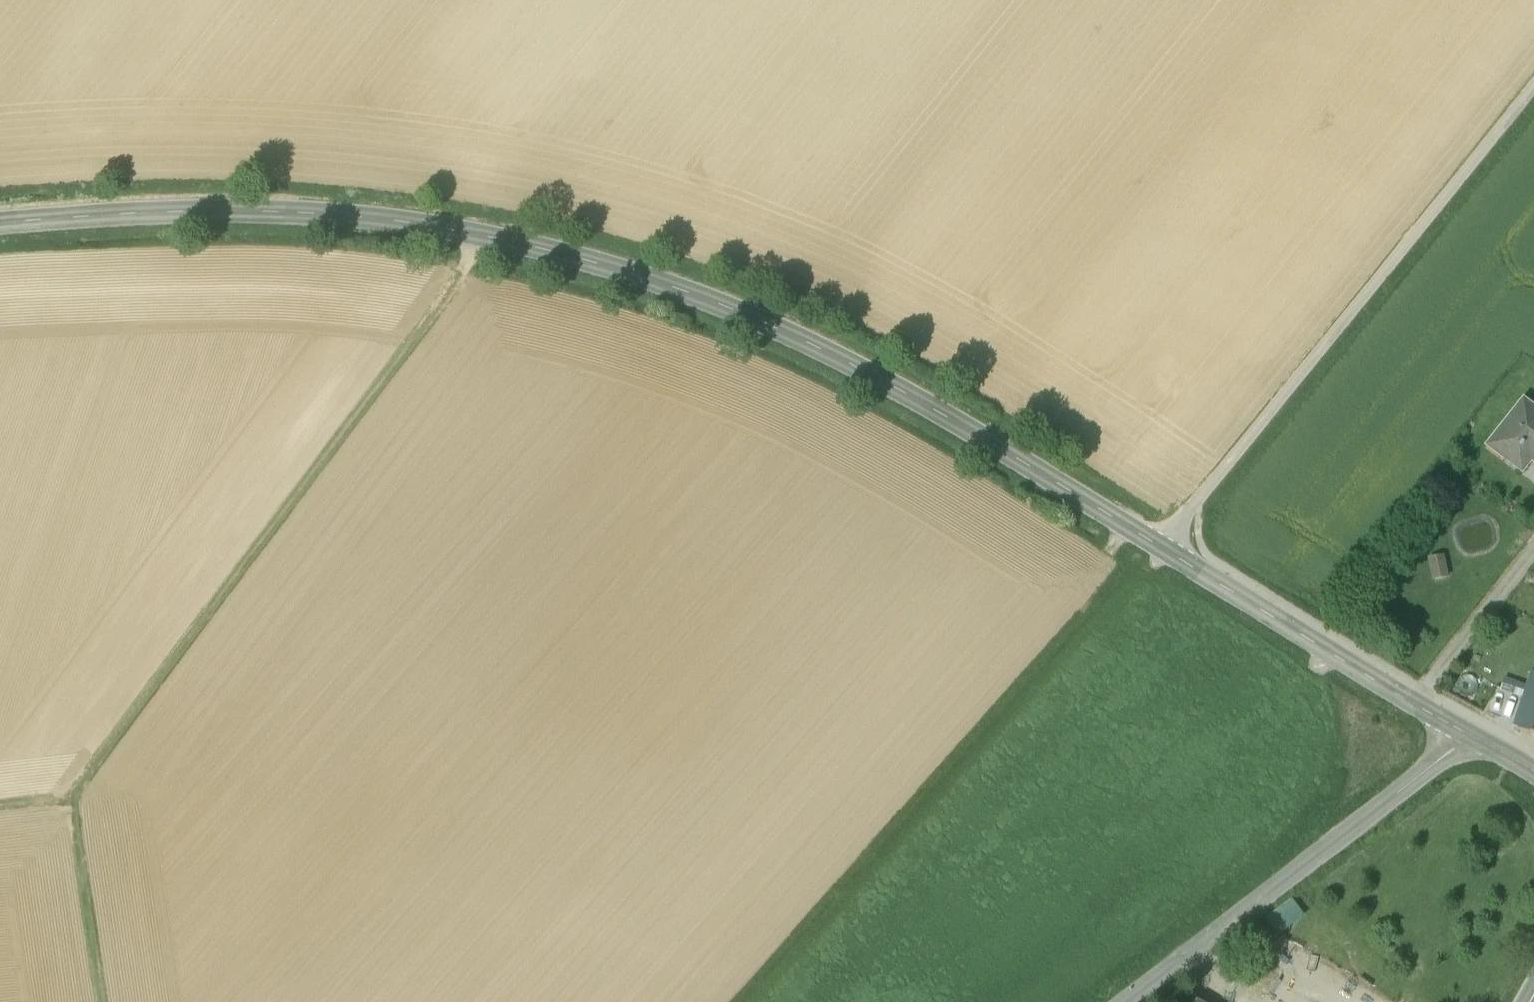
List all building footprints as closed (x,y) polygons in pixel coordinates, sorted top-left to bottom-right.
[(1527,403),(1510,424),(1507,422),(1496,436),(1512,448),(1504,458),(1524,473),(1533,461),(1533,462),(1533,408),(1527,403)] [(1425,561),(1430,585),(1448,581),(1443,558),(1425,561)] [(1533,677),(1533,657),(1530,660),(1533,664),(1523,674),(1527,675),(1533,677)] [(1533,735),(1533,677),(1527,675),(1511,728),(1533,735)] [(1295,903),(1267,924),(1281,942),(1309,921),(1295,903)] [(1301,967),(1322,976),(1330,959),(1309,949),(1301,967)]
